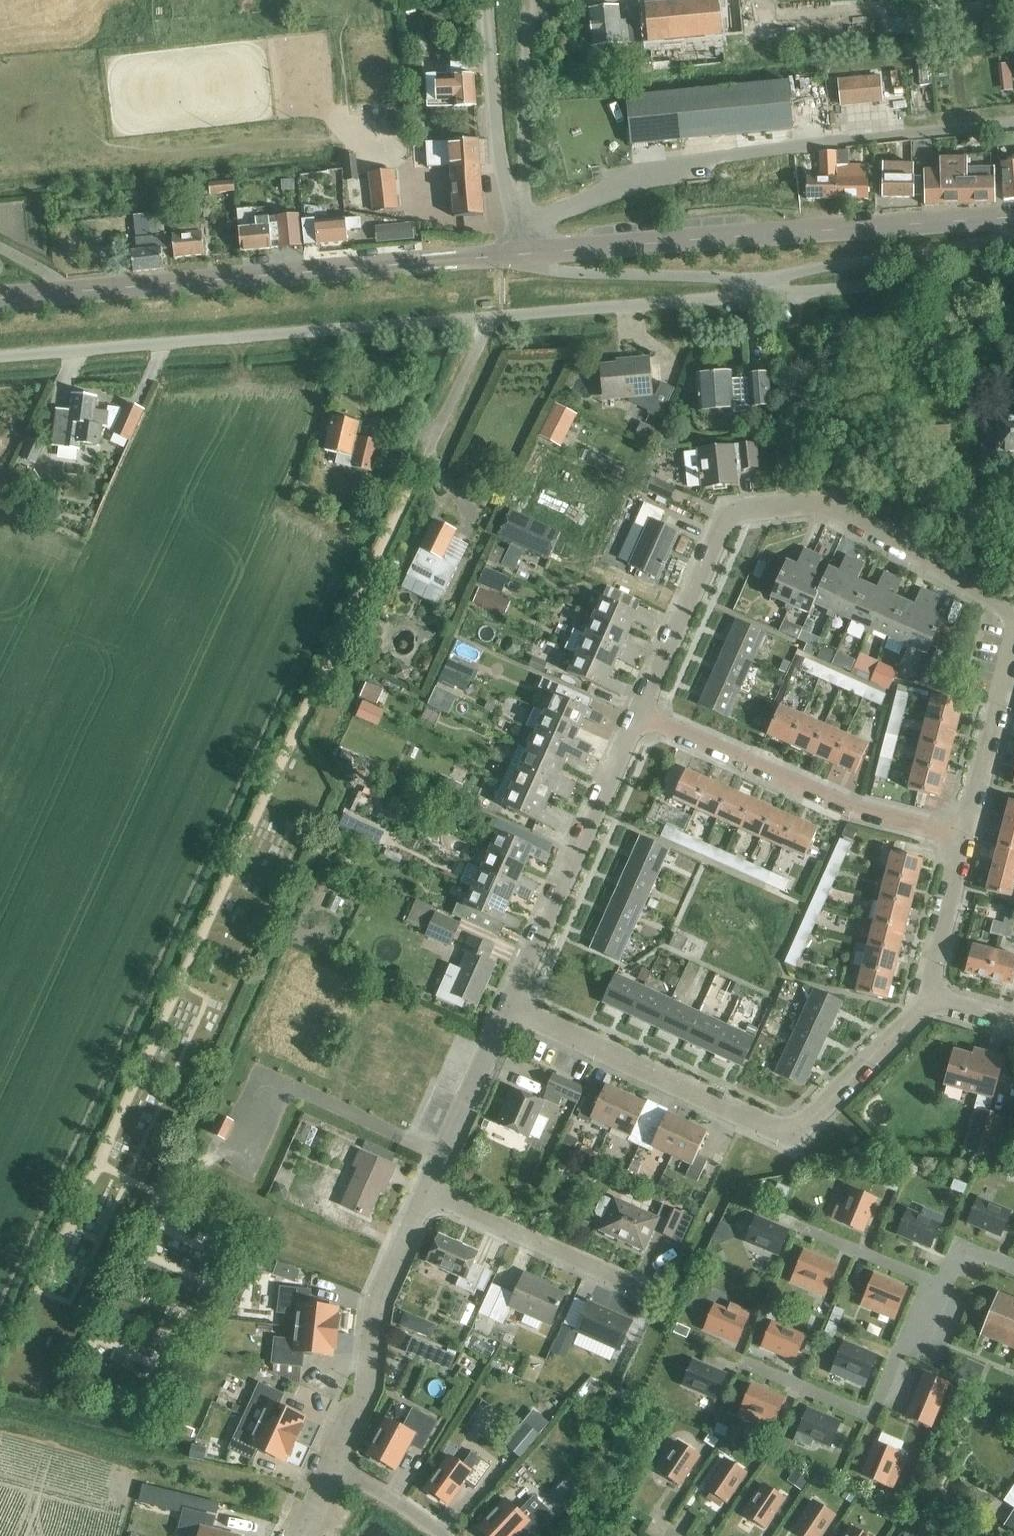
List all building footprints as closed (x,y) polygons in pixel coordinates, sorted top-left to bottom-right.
[(617,8),(590,10),(593,46),(625,43),(623,21),(618,22),(617,8)] [(148,54),(165,52),(163,42),(147,44),(148,54)] [(959,56),(961,77),(985,75),(984,67),(1001,66),(1000,52),(959,56)] [(450,72),(424,73),(426,107),(452,106),(453,108),(474,107),(472,76),(469,76),(469,63),(450,64),(450,72)] [(928,64),(916,65),(919,86),(931,85),(928,64)] [(878,76),(838,80),(839,93),(841,105),(881,101),(878,76)] [(625,98),(630,146),(790,129),(785,81),(625,98)] [(452,218),(480,216),(476,140),(425,143),(427,167),(449,166),(452,218)] [(846,150),(834,151),(834,152),(835,167),(836,179),(837,199),(867,200),(867,167),(868,166),(847,166),(846,150)] [(820,178),(806,178),(805,199),(837,199),(836,179),(835,167),(834,152),(819,153),(820,178)] [(1000,159),(1004,202),(1013,201),(1013,158),(1000,159)] [(994,168),(966,169),(966,161),(938,162),(938,173),(923,173),(924,205),(995,203),(994,168)] [(881,163),(881,198),(913,198),(913,163),(881,163)] [(393,170),(368,173),(372,212),(397,210),(393,170)] [(208,182),(209,194),(234,192),(233,180),(208,182)] [(360,219),(326,222),(326,213),(325,209),(303,205),(304,219),(303,219),(305,244),(347,242),(346,230),(360,229),(360,219)] [(162,214),(148,216),(148,214),(133,216),(136,251),(133,251),(135,273),(163,270),(161,249),(168,248),(167,235),(164,235),(162,214)] [(276,223),(271,223),(270,216),(236,219),(239,251),(273,248),(273,240),(277,240),(278,248),(301,246),(298,214),(275,216),(276,223)] [(172,226),(175,258),(206,255),(202,223),(172,226)] [(413,237),(411,225),(392,227),(388,228),(389,240),(413,237)] [(660,383),(654,397),(650,395),(647,359),(627,361),(627,365),(600,367),(602,396),(612,395),(612,399),(628,398),(629,402),(648,410),(646,414),(659,420),(673,389),(660,383)] [(730,373),(695,375),(697,411),(732,409),(733,413),(750,412),(749,407),(769,406),(767,374),(747,375),(748,380),(731,381),(730,373)] [(57,409),(52,446),(78,449),(79,443),(98,446),(101,427),(105,428),(114,433),(124,409),(108,407),(107,413),(95,411),(97,398),(72,394),(70,411),(57,409)] [(114,433),(130,440),(143,410),(127,403),(124,409),(114,433)] [(337,464),(372,472),(380,442),(357,437),(361,423),(333,416),(325,450),(340,454),(337,464)] [(997,419),(996,453),(1009,453),(1009,464),(1013,464),(1013,419),(997,419)] [(634,435),(652,443),(658,430),(641,422),(634,435)] [(662,431),(663,445),(680,444),(679,429),(662,431)] [(20,457),(36,464),(44,444),(29,437),(20,457)] [(697,451),(701,489),(738,485),(736,471),(757,468),(755,445),(697,451)] [(646,492),(670,502),(675,490),(651,479),(646,492)] [(629,568),(657,580),(678,534),(659,525),(664,514),(644,505),(620,558),(631,563),(629,568)] [(509,511),(498,537),(548,558),(559,533),(509,511)] [(429,585),(444,592),(458,564),(443,556),(454,532),(433,522),(406,576),(428,586),(429,585)] [(773,557),(758,589),(770,595),(769,598),(784,605),(782,609),(786,611),(812,554),(802,550),(795,567),(785,562),(773,557)] [(824,579),(822,579),(814,575),(821,558),(812,554),(786,611),(790,613),(792,608),(808,616),(812,606),(824,579)] [(829,617),(853,561),(844,557),(837,574),(827,569),(822,579),(824,579),(812,606),(826,612),(825,616),(829,617)] [(850,622),(865,586),(855,582),(862,565),(853,561),(829,617),(833,619),(834,615),(850,622)] [(477,581),(503,593),(510,576),(484,565),(477,581)] [(850,622),(845,633),(860,640),(863,633),(867,634),(891,578),(883,574),(875,591),(865,586),(850,622)] [(887,639),(903,603),(893,598),(900,582),(891,578),(867,634),(870,636),(872,632),(887,639)] [(601,599),(592,618),(627,634),(632,623),(648,631),(652,622),(633,614),(639,601),(607,587),(601,599)] [(905,651),(929,595),(920,591),(913,607),(903,603),(887,639),(903,646),(901,650),(905,651)] [(929,595),(905,651),(908,652),(910,649),(925,656),(941,620),(931,615),(939,599),(929,595)] [(623,644),(627,634),(592,618),(585,634),(574,629),(573,632),(635,660),(639,651),(623,644)] [(723,649),(752,663),(765,635),(736,622),(723,649)] [(631,669),(635,660),(573,632),(565,649),(577,654),(576,656),(610,671),(615,661),(631,669)] [(803,651),(813,655),(820,639),(809,634),(805,642),(807,643),(803,651)] [(915,680),(928,686),(943,652),(930,647),(915,680)] [(739,691),(752,663),(723,649),(710,677),(739,691)] [(606,682),(610,671),(576,656),(567,675),(619,698),(622,689),(606,682)] [(815,685),(823,666),(805,658),(801,669),(810,674),(807,681),(815,685)] [(852,672),(870,680),(877,666),(858,658),(852,672)] [(839,690),(845,676),(823,666),(815,685),(819,678),(837,686),(839,690)] [(862,697),(867,686),(845,676),(839,690),(839,691),(845,689),(862,697)] [(726,719),(739,691),(710,677),(697,705),(726,719)] [(600,727),(603,720),(587,712),(591,703),(541,681),(537,690),(552,697),(545,712),(535,708),(534,711),(578,731),(583,720),(600,727)] [(359,697),(377,705),(383,689),(366,682),(359,697)] [(891,712),(904,715),(904,713),(909,714),(911,707),(906,705),(909,695),(927,699),(929,692),(898,684),(891,712)] [(867,686),(862,697),(881,705),(886,694),(867,686)] [(925,720),(956,728),(962,705),(930,697),(925,720)] [(356,717),(378,726),(384,710),(362,701),(356,717)] [(787,746),(800,717),(778,707),(765,737),(787,746)] [(573,741),(578,731),(534,711),(527,727),(536,731),(535,733),(586,757),(590,749),(573,741)] [(898,739),(904,715),(891,712),(885,736),(898,739)] [(809,756),(822,727),(800,717),(787,746),(809,756)] [(950,751),(956,728),(925,720),(919,744),(950,751)] [(831,766),(844,737),(822,727),(809,756),(831,766)] [(526,729),(517,748),(561,768),(566,757),(583,764),(586,757),(535,733),(526,729)] [(891,762),(898,739),(885,736),(879,759),(891,762)] [(844,737),(831,766),(853,776),(866,746),(844,737)] [(945,775),(950,751),(919,744),(913,767),(945,775)] [(517,748),(509,767),(569,794),(573,786),(556,779),(561,768),(517,748)] [(887,780),(891,762),(879,759),(874,777),(887,780)] [(693,810),(706,781),(684,772),(685,770),(669,763),(656,792),(672,799),(671,800),(693,810)] [(509,767),(500,786),(544,806),(549,795),(566,802),(569,794),(509,767)] [(939,798),(945,775),(913,767),(908,791),(939,798)] [(715,820),(728,791),(706,781),(693,810),(715,820)] [(540,816),(544,806),(500,786),(493,802),(502,806),(501,809),(552,832),(556,823),(540,816)] [(737,830),(750,801),(728,791),(715,820),(737,830)] [(759,839),(772,811),(750,801),(737,830),(759,839)] [(1013,826),(1013,802),(1009,801),(1004,823),(1013,826)] [(378,815),(391,821),(396,810),(383,804),(378,815)] [(781,849),(794,820),(772,811),(759,839),(781,849)] [(794,820),(781,849),(804,859),(816,830),(794,820)] [(357,836),(380,846),(386,831),(363,821),(357,836)] [(1004,823),(998,846),(1013,850),(1013,826),(1004,823)] [(678,844),(683,833),(665,825),(660,837),(678,844)] [(700,854),(705,843),(683,833),(678,844),(700,854)] [(487,853),(522,869),(527,858),(543,866),(547,857),(496,834),(487,853)] [(627,866),(655,878),(668,851),(640,838),(627,866)] [(832,856),(831,857),(843,862),(843,861),(851,843),(840,838),(832,856)] [(722,864),(727,853),(705,843),(700,854),(722,864)] [(885,877),(916,884),(922,861),(902,856),(904,847),(894,844),(885,877)] [(998,846),(992,869),(1013,875),(1013,850),(998,846)] [(517,879),(522,869),(487,853),(479,872),(530,895),(534,887),(517,879)] [(744,874),(749,863),(727,853),(722,864),(744,874)] [(824,874),(823,876),(834,881),(835,879),(843,862),(831,857),(824,874)] [(766,884),(771,872),(749,863),(744,874),(766,884)] [(643,906),(655,878),(627,866),(615,893),(643,906)] [(467,867),(459,885),(471,890),(505,906),(510,895),(527,903),(530,895),(479,872),(467,867)] [(992,869),(986,892),(1011,898),(1013,886),(1013,875),(992,869)] [(771,872),(766,884),(784,892),(789,881),(771,872)] [(910,908),(916,884),(885,877),(879,900),(910,908)] [(820,883),(812,901),(823,906),(831,888),(820,883)] [(418,885),(408,908),(425,915),(434,892),(418,885)] [(501,917),(505,906),(471,890),(463,908),(455,905),(450,916),(497,937),(501,927),(513,932),(517,924),(501,917)] [(631,933),(643,906),(615,893),(602,921),(631,933)] [(904,931),(910,908),(879,900),(873,923),(904,931)] [(812,901),(803,919),(815,924),(823,906),(812,901)] [(1000,936),(1007,909),(1006,909),(1005,915),(991,911),(989,920),(993,921),(990,933),(1000,936)] [(1000,936),(1010,939),(1013,922),(1013,911),(1007,909),(1000,936)] [(425,937),(448,947),(459,925),(436,914),(425,937)] [(618,961),(631,933),(602,921),(590,948),(618,961)] [(898,954),(904,931),(873,923),(867,946),(898,954)] [(804,949),(812,932),(800,926),(792,944),(804,949)] [(666,947),(681,954),(688,939),(673,932),(666,947)] [(449,967),(436,997),(461,1008),(460,1007),(463,1001),(474,1006),(493,965),(486,962),(493,948),(469,937),(462,952),(466,954),(459,968),(458,973),(451,970),(451,968),(449,967)] [(814,954),(804,949),(792,944),(784,962),(796,967),(800,958),(811,963),(814,954)] [(892,978),(898,954),(867,946),(861,970),(892,978)] [(988,980),(995,953),(971,947),(964,974),(988,980)] [(988,980),(1012,986),(1013,980),(1013,958),(995,953),(988,980)] [(886,1001),(892,978),(861,970),(855,993),(886,1001)] [(628,1018),(641,989),(613,976),(600,1005),(628,1018)] [(656,1030),(669,1002),(641,989),(628,1018),(656,1030)] [(800,1018),(830,1032),(843,1004),(813,990),(800,1018)] [(684,1043),(697,1015),(669,1002),(656,1030),(684,1043)] [(830,1032),(800,1018),(784,1011),(780,1020),(796,1027),(787,1047),(817,1060),(830,1032)] [(712,1056),(725,1028),(697,1015),(684,1043),(712,1056)] [(725,1028),(712,1056),(740,1069),(753,1040),(725,1028)] [(804,1088),(817,1060),(787,1047),(774,1075),(804,1088)] [(750,1060),(762,1065),(766,1056),(754,1051),(750,1060)] [(953,1052),(944,1085),(991,1098),(1002,1060),(987,1056),(985,1061),(953,1052)] [(545,1091),(575,1105),(582,1089),(552,1076),(545,1091)] [(591,1086),(577,1117),(588,1123),(591,1118),(610,1127),(625,1095),(605,1085),(602,1091),(591,1086)] [(512,1091),(496,1126),(525,1139),(527,1134),(538,1139),(547,1120),(535,1115),(540,1104),(512,1091)] [(649,1124),(654,1112),(644,1107),(645,1104),(625,1095),(610,1127),(629,1136),(627,1141),(639,1146),(649,1124)] [(235,1119),(220,1112),(212,1130),(226,1137),(235,1119)] [(671,1155),(686,1123),(666,1113),(665,1116),(654,1112),(649,1124),(639,1146),(650,1151),(652,1147),(671,1155)] [(686,1123),(671,1155),(690,1165),(684,1176),(696,1182),(706,1159),(696,1154),(706,1132),(686,1123)] [(357,1168),(340,1205),(368,1218),(385,1180),(389,1182),(396,1168),(359,1152),(353,1166),(357,1168)] [(887,1179),(883,1187),(895,1192),(899,1184),(887,1179)] [(954,1181),(950,1189),(962,1194),(966,1185),(954,1181)] [(862,1231),(875,1200),(851,1190),(838,1221),(862,1231)] [(613,1200),(612,1202),(604,1198),(600,1200),(595,1212),(596,1216),(604,1220),(599,1231),(643,1250),(652,1230),(668,1237),(678,1213),(662,1206),(656,1219),(613,1200)] [(968,1223),(999,1236),(1009,1212),(978,1199),(968,1223)] [(744,1233),(745,1206),(720,1206),(719,1232),(744,1233)] [(897,1234),(929,1247),(938,1223),(941,1217),(923,1210),(921,1216),(907,1210),(897,1234)] [(787,1231),(756,1218),(746,1241),(777,1255),(787,1231)] [(475,1290),(483,1293),(492,1273),(485,1270),(472,1264),(477,1253),(438,1236),(426,1263),(459,1278),(455,1287),(473,1295),(475,1290)] [(835,1265),(804,1251),(794,1275),(792,1281),(809,1289),(812,1283),(825,1288),(835,1265)] [(502,1290),(489,1319),(502,1325),(510,1307),(549,1325),(563,1295),(537,1284),(539,1281),(523,1274),(514,1295),(502,1290)] [(905,1288),(874,1275),(864,1299),(862,1305),(879,1312),(882,1306),(895,1312),(905,1288)] [(296,1328),(337,1332),(339,1316),(336,1316),(337,1308),(308,1305),(310,1291),(280,1288),(277,1312),(297,1314),(296,1328)] [(628,1291),(618,1316),(630,1321),(640,1296),(628,1291)] [(999,1291),(980,1333),(1013,1348),(1013,1298),(999,1291)] [(838,1295),(830,1322),(840,1325),(848,1298),(838,1295)] [(587,1303),(576,1330),(619,1349),(631,1322),(587,1303)] [(704,1329),(736,1342),(745,1319),(748,1313),(730,1305),(728,1311),(714,1306),(704,1329)] [(803,1336),(772,1323),(762,1347),(793,1360),(803,1336)] [(335,1348),(337,1332),(296,1328),(294,1341),(274,1338),(272,1363),(280,1364),(279,1375),(299,1384),(303,1352),(332,1356),(333,1348),(335,1348)] [(865,1379),(875,1356),(844,1343),(834,1366),(847,1372),(845,1378),(862,1385),(865,1379)] [(962,1358),(954,1376),(965,1380),(972,1363),(962,1358)] [(724,1374),(693,1361),(683,1385),(714,1398),(724,1374)] [(923,1374),(905,1416),(930,1426),(948,1384),(923,1374)] [(250,1405),(244,1416),(296,1441),(303,1426),(301,1425),(304,1418),(278,1406),(283,1395),(259,1384),(250,1405)] [(782,1399),(751,1386),(741,1409),(739,1415),(756,1423),(759,1417),(772,1422),(782,1399)] [(541,1405),(529,1419),(540,1428),(552,1414),(541,1405)] [(408,1443),(421,1450),(436,1422),(412,1409),(403,1428),(386,1419),(367,1454),(370,1456),(371,1459),(378,1463),(382,1462),(395,1469),(408,1443)] [(839,1422),(808,1409),(798,1433),(829,1446),(839,1422)] [(238,1428),(229,1449),(252,1460),(257,1449),(284,1461),(287,1454),(289,1455),(296,1441),(244,1416),(238,1428)] [(658,1470),(679,1485),(698,1456),(677,1442),(658,1470)] [(875,1443),(862,1475),(885,1484),(891,1487),(899,1469),(893,1467),(898,1453),(875,1443)] [(474,1489),(491,1466),(471,1452),(462,1465),(449,1456),(425,1488),(429,1491),(430,1494),(436,1499),(439,1498),(447,1503),(462,1481),(474,1489)] [(704,1487),(726,1502),(745,1474),(723,1459),(704,1487)] [(568,1466),(556,1477),(567,1488),(578,1478),(568,1466)] [(743,1513),(764,1527),(783,1499),(762,1485),(743,1513)] [(1004,1500),(1013,1507),(1013,1485),(1004,1500)] [(137,1507),(157,1512),(162,1492),(142,1487),(137,1507)] [(178,1503),(216,1512),(218,1503),(180,1493),(178,1503)] [(553,1515),(533,1497),(519,1512),(505,1499),(478,1529),(480,1531),(480,1535),(482,1535),(514,1535),(521,1529),(528,1535),(533,1535),(553,1515)] [(803,1535),(820,1535),(834,1516),(812,1501),(793,1530),(803,1535)] [(211,1530),(214,1517),(184,1509),(177,1535),(183,1535),(234,1535),(211,1530)] [(1006,1524),(1013,1530),(1013,1513),(1006,1524)] [(850,1527),(844,1535),(864,1535),(850,1527)]
